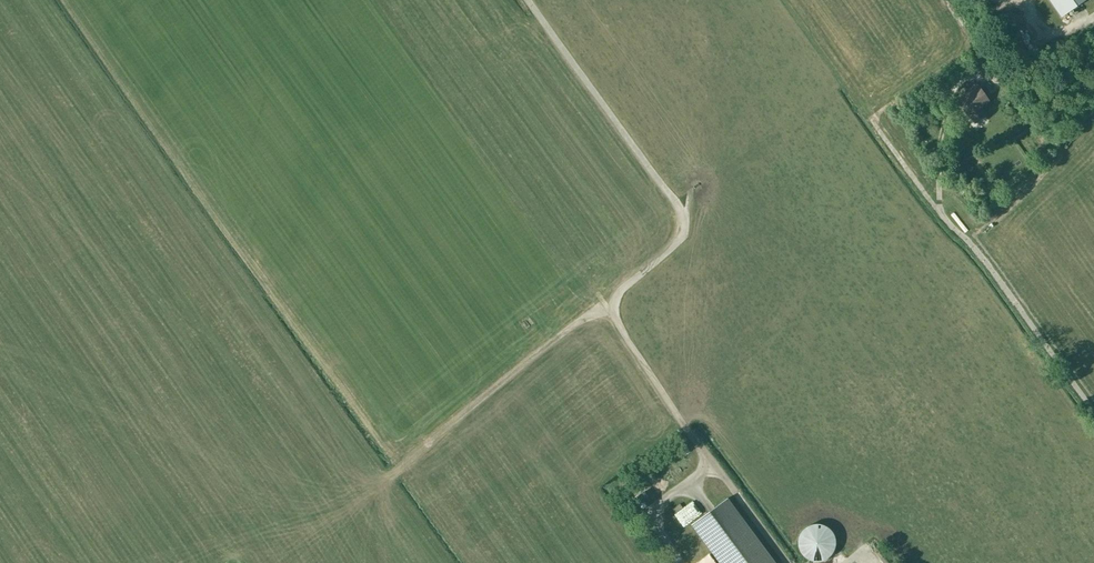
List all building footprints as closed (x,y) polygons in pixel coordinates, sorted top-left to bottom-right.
[(1064,15),(1085,0),(1054,0),(1064,15)] [(985,115),(980,108),(981,108),(980,107),(989,101),(976,83),(965,91),(966,93),(956,100),(968,117),(970,116),(974,122),(985,115)] [(676,453),(671,456),(675,464),(681,461),(676,453)] [(727,498),(691,524),(720,562),(775,562),(727,498)] [(798,541),(798,543),(798,545),(798,547),(799,548),(799,550),(800,551),(801,553),(802,555),(803,556),(804,557),(806,558),(808,559),(809,560),(811,561),(812,561),(814,561),(816,561),(817,561),(819,561),(821,561),(823,560),(825,559),(827,558),(828,557),(830,556),(831,555),(832,553),(833,551),(834,550),(834,548),(835,547),(835,545),(835,543),(835,541),(835,539),(834,537),(834,535),(833,533),(832,532),(830,530),(830,529),(828,528),(827,527),(826,527),(824,526),(823,525),(821,524),(819,524),(817,524),(814,524),(813,524),(811,525),(809,525),(808,526),(806,527),(804,528),(803,530),(802,531),(801,532),(800,534),(799,536),(799,538),(798,539),(798,541)]
